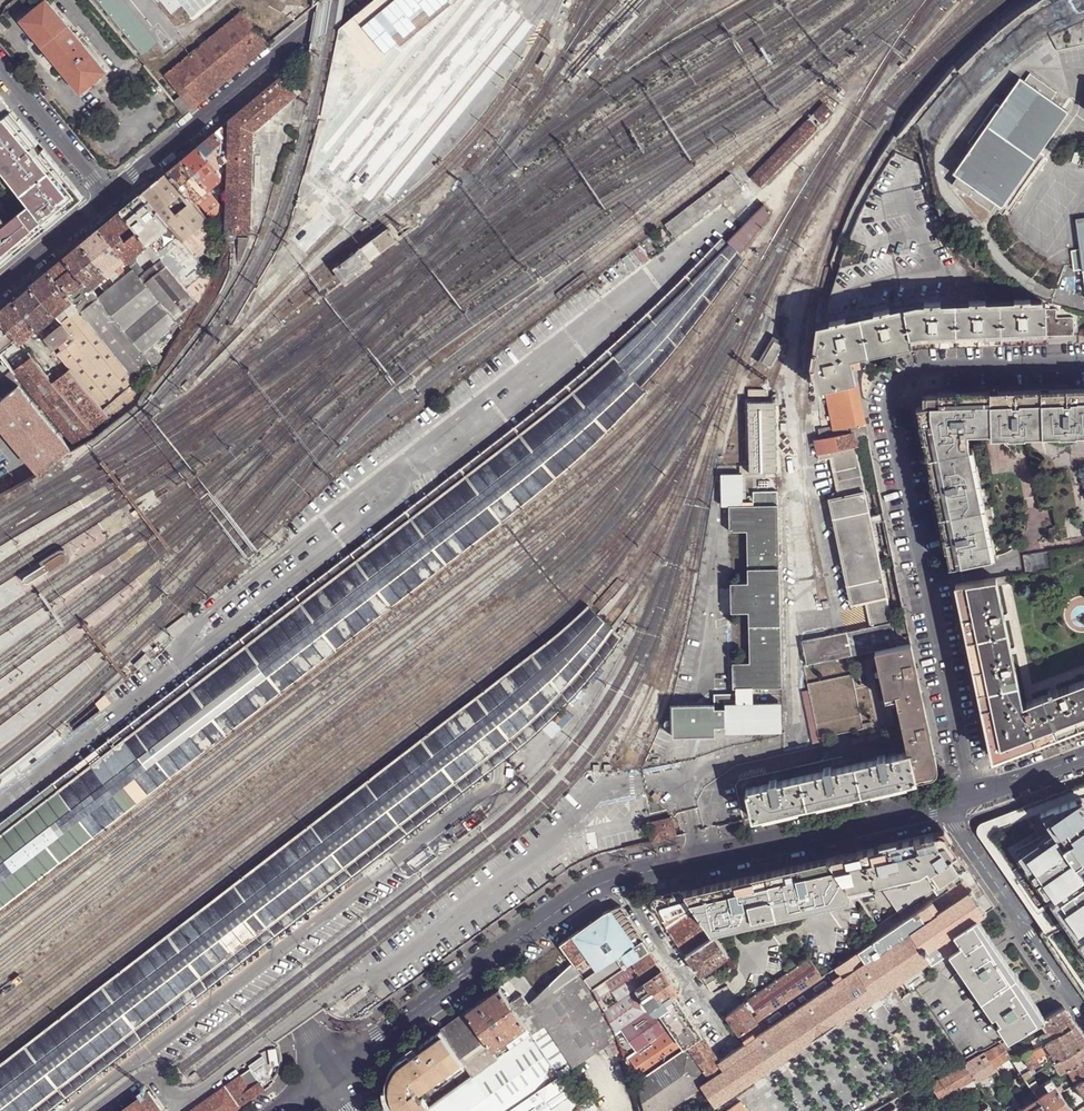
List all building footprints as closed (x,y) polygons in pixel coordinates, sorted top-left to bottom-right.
[(55,61),(81,93),(107,72),(48,0),(46,0),(22,20),(48,53),(42,57),(43,58),(49,53),(55,61),(49,65),(49,66),(55,61)] [(122,0),(95,0),(142,57),(158,44),(122,0)] [(158,3),(160,1),(171,16),(182,7),(192,18),(214,0),(156,0),(158,3)] [(321,138),(310,183),(348,214),(514,5),(507,0),(459,0),(444,18),(427,5),(321,138)] [(351,21),(357,29),(374,49),(414,17),(400,0),(377,0),(351,21)] [(194,107),(269,45),(242,12),(167,74),(183,93),(194,107)] [(351,21),(345,25),(351,34),(357,29),(351,21)] [(345,25),(340,30),(333,62),(345,64),(351,34),(345,25)] [(345,64),(333,62),(323,116),(335,120),(345,64)] [(297,66),(289,73),(305,89),(312,84),(297,66)] [(1002,206),(1069,111),(1051,100),(1057,92),(1031,74),(1025,81),(1021,78),(1001,104),(997,102),(969,140),(974,143),(955,173),(957,178),(953,183),(992,210),(994,205),(1002,206)] [(256,101),(230,122),(229,152),(229,161),(227,213),(227,235),(226,235),(226,242),(226,244),(235,244),(236,238),(230,237),(230,235),(250,234),(254,132),(297,97),(282,79),(256,101)] [(186,114),(194,107),(183,93),(174,100),(186,114)] [(12,110),(0,96),(0,119),(12,110)] [(759,187),(831,112),(823,105),(751,179),(759,187)] [(0,119),(0,164),(32,202),(6,224),(0,216),(0,268),(65,214),(84,198),(12,110),(0,119)] [(198,149),(219,174),(224,169),(222,167),(229,161),(229,152),(227,154),(227,141),(224,138),(225,130),(223,129),(210,139),(198,149)] [(184,161),(209,192),(222,182),(222,178),(219,174),(198,149),(190,156),(184,161)] [(841,266),(823,325),(831,322),(831,321),(847,318),(847,319),(874,313),(874,312),(883,311),(890,308),(890,310),(925,304),(925,303),(941,302),(941,303),(970,303),(970,301),(978,302),(949,253),(934,209),(938,209),(927,182),(925,182),(924,166),(896,152),(875,187),(862,211),(850,239),(867,246),(861,262),(841,266)] [(176,167),(168,173),(194,204),(199,200),(209,192),(184,161),(176,167)] [(155,185),(143,195),(197,260),(223,239),(194,204),(168,173),(155,185)] [(730,176),(665,226),(676,239),(741,188),(730,176)] [(217,221),(227,213),(209,192),(199,200),(217,221)] [(132,203),(122,211),(149,245),(162,261),(163,262),(197,304),(212,279),(197,260),(143,195),(132,203)] [(316,203),(307,214),(308,214),(314,220),(305,230),(295,241),(308,252),(336,222),(316,203)] [(644,392),(635,380),(738,254),(739,254),(770,213),(763,208),(728,245),(730,247),(616,352),(431,503),(121,742),(155,792),(498,526),(645,393),(644,392)] [(126,260),(128,262),(130,266),(133,270),(141,278),(175,322),(197,304),(163,262),(162,261),(149,245),(122,211),(111,221),(101,229),(126,260)] [(308,214),(299,224),(305,230),(314,220),(308,214)] [(1076,219),(1080,249),(1072,250),(1074,264),(1075,270),(1083,269),(1083,276),(1083,218),(1076,219)] [(90,238),(83,243),(107,274),(126,260),(101,229),(90,238)] [(387,231),(339,268),(347,279),(396,241),(387,231)] [(73,252),(66,258),(143,354),(152,368),(157,373),(162,363),(158,358),(173,337),(169,333),(178,326),(175,322),(141,278),(133,270),(115,284),(113,280),(107,274),(83,243),(73,252)] [(856,251),(846,246),(840,265),(853,262),(856,251)] [(57,266),(49,272),(136,381),(141,388),(152,368),(143,354),(66,258),(57,266)] [(113,280),(115,284),(133,270),(130,266),(113,280)] [(59,355),(109,419),(133,401),(141,388),(136,381),(49,272),(41,278),(32,286),(57,316),(64,326),(76,341),(59,355)] [(23,294),(16,300),(39,330),(57,316),(32,286),(23,294)] [(0,313),(0,317),(17,338),(22,345),(30,338),(39,330),(16,300),(6,308),(0,313)] [(1074,335),(1074,329),(1074,311),(1057,312),(1057,304),(1050,304),(1043,303),(1043,301),(1042,301),(1031,301),(1031,300),(1023,300),(1015,300),(1015,301),(992,303),(992,300),(978,302),(970,301),(970,303),(941,303),(941,302),(925,303),(925,304),(890,310),(890,308),(883,311),(874,312),(874,313),(847,319),(847,318),(831,321),(831,322),(823,325),(817,325),(812,363),(811,363),(813,375),(814,375),(818,390),(826,388),(856,382),(853,370),(851,359),(866,356),(895,350),(917,345),(923,344),(983,342),(1038,341),(1047,341),(1047,336),(1074,335)] [(17,338),(0,317),(0,352),(17,338)] [(59,355),(76,341),(64,326),(46,339),(59,355)] [(39,330),(30,338),(40,344),(64,375),(53,384),(91,433),(109,419),(59,355),(46,339),(39,330)] [(763,363),(771,367),(783,346),(774,342),(763,363)] [(32,358),(15,371),(16,372),(26,384),(74,444),(93,434),(91,433),(53,384),(32,358)] [(22,387),(26,384),(16,372),(0,384),(0,404),(22,387)] [(826,388),(834,427),(818,431),(820,440),(815,441),(818,456),(827,454),(832,453),(842,498),(837,499),(831,500),(851,604),(865,602),(871,627),(843,633),(830,636),(801,641),(807,666),(877,651),(893,648),(903,641),(900,628),(893,629),(891,623),(886,598),(870,523),(868,516),(865,493),(854,449),(859,448),(857,437),(867,435),(865,425),(856,382),(826,388)] [(16,444),(47,419),(22,387),(0,404),(0,424),(16,444)] [(991,558),(973,464),(967,442),(966,433),(989,432),(989,437),(1083,435),(1083,391),(1066,391),(1017,393),(937,395),(939,402),(927,405),(919,407),(923,430),(936,490),(948,545),(952,566),(966,563),(991,558)] [(937,395),(927,396),(927,405),(939,402),(937,395)] [(737,690),(737,696),(722,696),(715,703),(715,707),(673,708),(674,738),(716,737),(715,729),(726,728),(726,734),(783,733),(782,704),(754,705),(754,690),(782,688),(778,490),(753,491),(753,505),(747,505),(747,477),(766,477),(766,471),(777,471),(776,400),(748,401),(749,465),(740,465),(740,473),(721,473),(721,501),(742,501),(743,505),(729,506),(730,531),(747,531),(748,583),(731,583),(732,613),(749,612),(750,664),(733,665),(734,691),(737,690)] [(39,474),(71,450),(47,419),(16,444),(39,474)] [(832,453),(827,454),(837,499),(842,498),(832,453)] [(868,516),(870,523),(884,520),(882,512),(868,516)] [(1026,573),(1026,574),(1041,572),(1052,571),(1049,552),(1023,556),(1026,573)] [(27,586),(30,586),(63,565),(65,563),(65,560),(63,558),(59,558),(26,579),(24,582),(25,585),(27,586)] [(1023,704),(996,578),(970,582),(956,584),(993,758),(1083,724),(1083,680),(1023,704)] [(509,746),(537,721),(566,693),(592,663),(617,631),(609,624),(595,612),(590,608),(523,664),(0,1065),(0,1110),(37,1110),(509,746)] [(912,644),(908,645),(927,739),(932,738),(912,644)] [(893,648),(877,651),(887,699),(899,697),(907,743),(927,739),(908,645),(893,648)] [(152,657),(148,653),(136,664),(141,669),(152,657)] [(863,725),(852,674),(808,684),(819,739),(871,728),(871,724),(863,725)] [(932,738),(927,739),(933,766),(913,771),(916,781),(928,778),(934,775),(936,773),(937,771),(938,769),(937,765),(932,738)] [(800,778),(807,807),(830,801),(890,787),(916,781),(913,771),(933,766),(927,739),(907,743),(909,753),(885,758),(885,756),(877,758),(878,760),(831,771),(830,769),(822,771),(822,774),(800,778)] [(121,742),(95,763),(128,811),(155,792),(121,742)] [(95,763),(0,836),(0,911),(128,811),(95,763)] [(800,778),(776,784),(776,781),(768,783),(768,785),(744,791),(752,820),(780,813),(807,807),(800,778)] [(1074,787),(1076,790),(1059,796),(1058,793),(981,823),(980,823),(979,824),(978,825),(978,826),(977,828),(977,830),(977,832),(978,833),(993,856),(1006,874),(1016,888),(1035,916),(1032,918),(1040,932),(1064,919),(1070,930),(1083,949),(1083,783),(1074,787)] [(1059,796),(1076,790),(1074,787),(1058,793),(1059,796)] [(647,824),(652,844),(676,838),(671,818),(647,824)] [(944,832),(860,851),(863,863),(866,862),(868,871),(872,871),(874,882),(877,882),(898,913),(939,885),(958,873),(967,867),(952,844),(944,832)] [(843,855),(827,859),(847,889),(874,882),(872,871),(868,871),(866,862),(863,863),(860,851),(843,855)] [(847,889),(827,859),(759,875),(683,892),(692,906),(711,933),(716,927),(730,923),(731,928),(752,923),(751,918),(790,909),(791,914),(812,909),(810,904),(851,894),(847,889)] [(960,877),(958,873),(939,885),(944,894),(963,881),(960,877)] [(963,881),(944,894),(932,902),(939,913),(970,892),(963,881)] [(877,882),(874,882),(847,889),(851,894),(853,893),(877,927),(898,913),(877,882)] [(986,912),(972,891),(970,892),(939,913),(911,932),(925,953),(954,935),(977,919),(986,912)] [(692,906),(683,892),(656,899),(653,906),(662,920),(692,906)] [(715,999),(726,1015),(808,960),(820,978),(835,968),(859,952),(858,952),(852,944),(877,927),(853,893),(851,894),(810,904),(812,909),(791,914),(790,909),(751,918),(752,923),(731,928),(730,923),(716,927),(711,933),(713,937),(727,958),(734,967),(706,986),(715,999)] [(932,902),(873,942),(872,944),(873,946),(879,954),(911,932),(939,913),(932,902)] [(711,933),(692,906),(662,920),(666,928),(684,956),(685,956),(686,956),(713,937),(711,933)] [(637,932),(621,907),(615,909),(601,915),(583,928),(560,945),(574,964),(592,990),(650,951),(637,932)] [(977,919),(954,935),(961,946),(953,952),(961,965),(995,1015),(1000,1022),(1011,1038),(1043,1021),(1045,1019),(1016,976),(994,943),(977,919)] [(911,932),(879,954),(866,963),(859,952),(835,968),(839,974),(831,981),(833,984),(755,1036),(745,1043),(736,1049),(719,1061),(718,1061),(725,1071),(702,1086),(711,1099),(714,1103),(715,1106),(923,965),(926,969),(946,955),(949,955),(953,952),(961,946),(954,935),(925,953),(911,932)] [(727,958),(713,937),(686,956),(691,964),(700,977),(727,958)] [(858,952),(859,952),(866,963),(879,954),(873,946),(872,944),(873,942),(858,952)] [(656,960),(650,951),(592,990),(616,1029),(619,1037),(629,1067),(632,1084),(637,1081),(684,1049),(655,1006),(649,1010),(634,990),(663,971),(656,960)] [(953,952),(949,955),(957,967),(992,1017),(995,1015),(961,965),(953,952)] [(746,1028),(820,978),(808,960),(726,1015),(734,1027),(739,1034),(746,1028)] [(592,990),(574,964),(568,970),(548,987),(537,996),(538,996),(533,1001),(530,1004),(544,1026),(571,1068),(619,1037),(616,1029),(592,990)] [(690,1019),(673,994),(677,992),(670,981),(663,971),(634,990),(649,1010),(655,1006),(684,1049),(702,1036),(690,1019)] [(510,1004),(499,989),(486,998),(471,1008),(466,1012),(492,1049),(524,1026),(510,1004)] [(529,1004),(523,996),(519,998),(512,1003),(510,1004),(524,1026),(531,1034),(544,1026),(530,1004),(529,1004)] [(1049,1031),(1054,1038),(1076,1025),(1068,1014),(1064,1008),(1045,1019),(1043,1021),(1049,1031)] [(492,1049),(466,1012),(453,1022),(441,1031),(448,1040),(449,1043),(462,1061),(473,1076),(498,1057),(492,1049)] [(1011,1038),(1000,1022),(997,1024),(1008,1040),(1011,1038)] [(1016,1060),(1012,1062),(1025,1079),(1032,1075),(1029,1070),(1051,1058),(1054,1062),(1083,1045),(1083,1037),(1081,1032),(1076,1025),(1054,1038),(1044,1043),(1035,1049),(1016,1060)] [(524,1026),(492,1049),(498,1057),(531,1034),(524,1026)] [(544,1026),(531,1034),(559,1076),(571,1068),(544,1026)] [(743,1041),(751,1036),(746,1028),(739,1034),(741,1037),(743,1041)] [(441,1031),(440,1031),(443,1035),(435,1041),(423,1049),(424,1051),(421,1053),(420,1051),(419,1051),(419,1052),(418,1052),(416,1054),(416,1055),(414,1056),(407,1061),(404,1057),(397,1063),(393,1067),(389,1075),(386,1083),(386,1091),(388,1100),(392,1109),(394,1110),(424,1110),(427,1109),(414,1092),(418,1089),(418,1088),(415,1083),(429,1073),(434,1081),(462,1061),(449,1043),(448,1040),(441,1031)] [(443,1035),(440,1031),(420,1045),(423,1049),(435,1041),(443,1035)] [(1054,1038),(1049,1031),(1040,1036),(1044,1043),(1054,1038)] [(531,1034),(498,1057),(473,1076),(427,1109),(424,1110),(508,1110),(559,1076),(531,1034)] [(743,1041),(745,1043),(755,1036),(754,1034),(751,1036),(743,1041)] [(1044,1043),(1040,1036),(1040,1035),(1030,1040),(1035,1049),(1044,1043)] [(702,1036),(684,1049),(637,1081),(645,1110),(664,1110),(702,1086),(725,1071),(718,1061),(719,1061),(709,1047),(702,1036)] [(1016,1060),(1003,1042),(999,1044),(1000,1045),(1009,1058),(1012,1062),(1016,1060)] [(1009,1058),(1000,1045),(983,1054),(993,1068),(1009,1058)] [(1054,1062),(1062,1074),(1069,1069),(1083,1060),(1083,1045),(1054,1062)] [(418,1052),(415,1049),(404,1057),(407,1061),(414,1056),(416,1055),(416,1054),(418,1052)] [(968,1063),(964,1065),(973,1078),(975,1081),(988,1074),(994,1070),(993,1068),(983,1054),(968,1063)] [(248,1088),(259,1081),(261,1084),(272,1077),(263,1064),(266,1061),(263,1056),(249,1065),(250,1067),(239,1075),(248,1088)] [(1069,1069),(1083,1096),(1083,1060),(1069,1069)] [(934,1091),(940,1099),(956,1088),(973,1078),(964,1065),(932,1083),(934,1091)] [(181,1074),(177,1067),(169,1072),(174,1079),(181,1074)] [(1001,1080),(994,1070),(988,1074),(995,1084),(1001,1080)] [(199,1078),(195,1073),(188,1078),(192,1083),(199,1078)] [(420,1091),(434,1081),(429,1073),(415,1083),(418,1088),(418,1089),(420,1091)] [(189,1110),(232,1110),(264,1088),(261,1084),(259,1081),(248,1088),(239,1075),(189,1110)] [(1040,1086),(1032,1075),(1025,1079),(1033,1090),(1040,1086)] [(508,1110),(567,1110),(578,1104),(559,1076),(508,1110)] [(975,1081),(973,1078),(956,1088),(940,1099),(946,1108),(978,1086),(975,1081)] [(1051,1080),(1040,1086),(1033,1090),(1038,1098),(1047,1110),(1072,1110),(1051,1080)] [(121,1110),(160,1110),(147,1093),(121,1110)] [(1009,1097),(1018,1110),(1021,1108),(1012,1095),(1009,1097)] [(589,1096),(578,1104),(567,1110),(599,1110),(589,1096)] [(1038,1098),(1021,1108),(1023,1110),(1047,1110),(1038,1098)] [(739,1103),(726,1110),(745,1110),(739,1103)]
